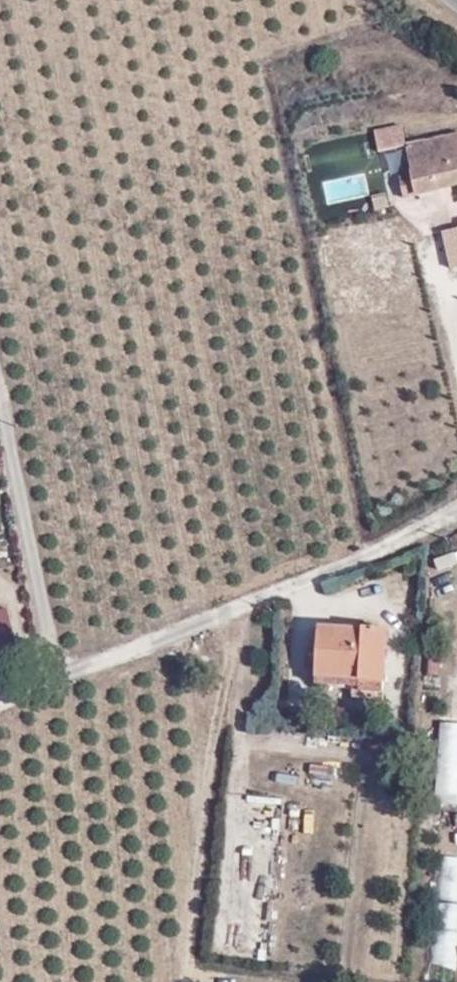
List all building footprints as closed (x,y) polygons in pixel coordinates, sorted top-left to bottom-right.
[(401,123),(375,130),(380,150),(407,143),(401,123)] [(407,143),(418,195),(456,186),(456,131),(407,143)] [(436,210),(451,268),(456,266),(456,204),(436,210)] [(17,640),(7,607),(0,609),(0,645),(17,640)] [(317,682),(384,686),(386,630),(319,626),(317,682)] [(440,726),(438,786),(456,786),(456,726),(440,726)] [(441,856),(428,981),(455,981),(456,967),(456,857),(441,856)]
